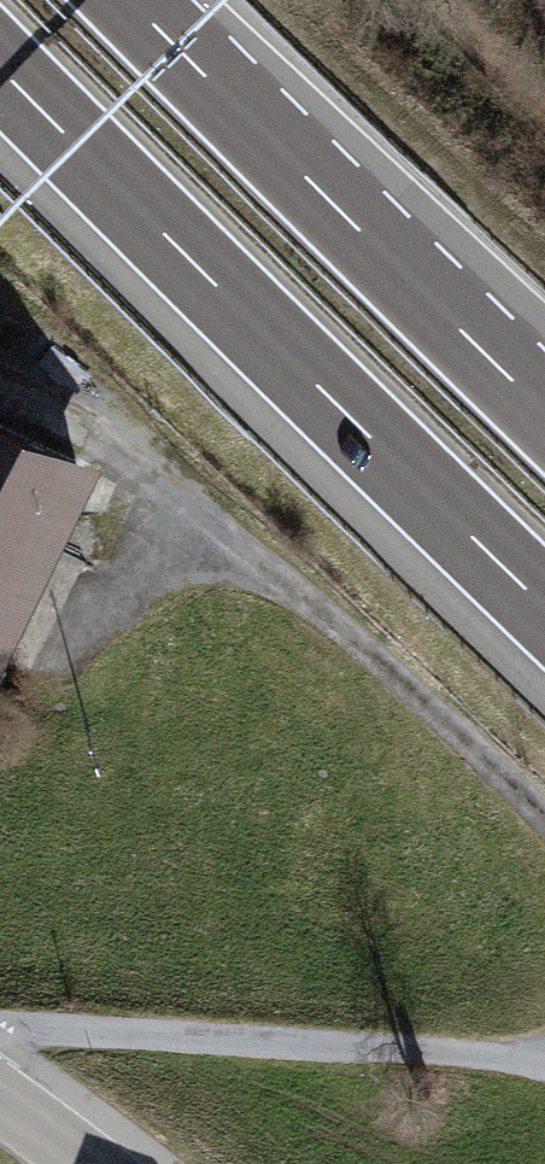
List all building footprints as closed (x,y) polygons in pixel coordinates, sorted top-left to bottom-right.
[(93,458),(0,410),(0,683),(93,458)]
